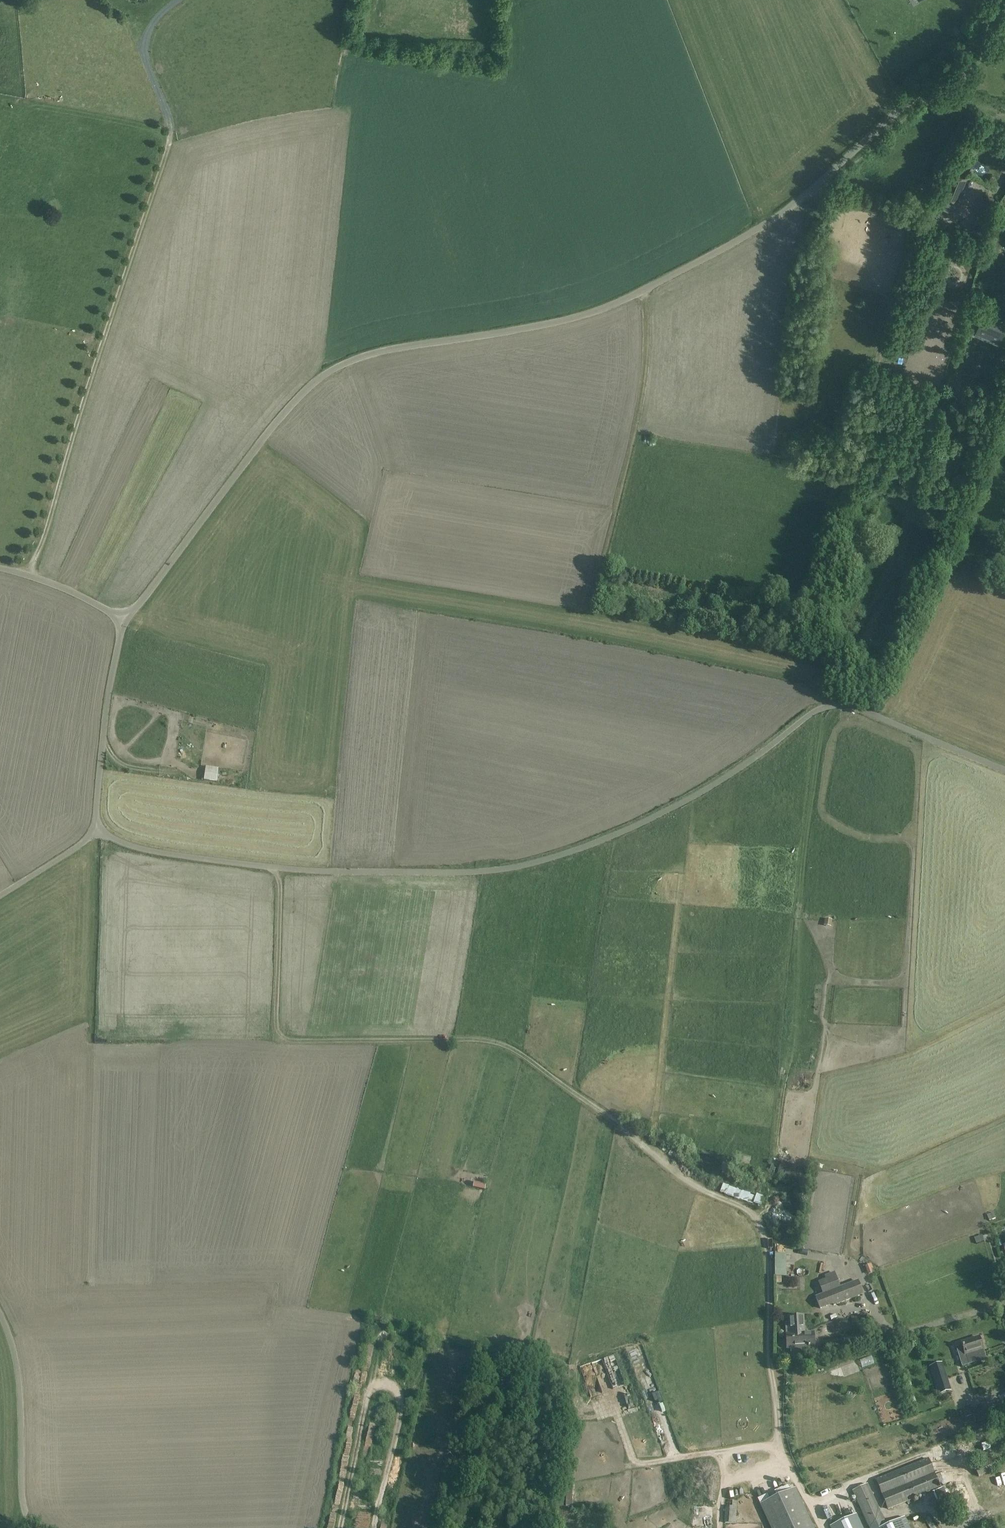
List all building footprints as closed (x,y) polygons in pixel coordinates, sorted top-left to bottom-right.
[(958,203),(967,178),(951,172),(941,196),(958,203)] [(993,202),(983,199),(971,230),(981,234),(993,202)] [(976,332),(999,341),(1004,326),(1004,324),(983,315),(976,332)] [(800,1186),(803,1177),(786,1171),(783,1180),(800,1186)] [(485,1190),(486,1184),(474,1182),(473,1187),(485,1190)] [(993,1213),(987,1215),(989,1221),(995,1218),(993,1213)] [(975,1238),(977,1245),(985,1242),(982,1236),(975,1238)] [(822,1294),(815,1297),(820,1310),(833,1305),(833,1306),(864,1295),(858,1280),(840,1287),(839,1285),(834,1272),(824,1276),(826,1279),(830,1291),(822,1294)] [(786,1333),(785,1333),(787,1348),(790,1348),(791,1355),(805,1354),(805,1350),(815,1349),(814,1346),(813,1332),(805,1333),(803,1316),(789,1317),(789,1323),(786,1323),(786,1333)] [(962,1346),(956,1348),(962,1366),(968,1365),(987,1359),(983,1349),(982,1350),(979,1338),(961,1343),(962,1346)] [(973,1415),(976,1422),(990,1416),(988,1409),(973,1415)] [(799,1442),(794,1443),(798,1457),(803,1456),(799,1442)] [(973,1453),(982,1449),(979,1444),(971,1448),(973,1453)] [(959,1458),(962,1462),(971,1457),(969,1453),(959,1458)] [(928,1458),(875,1480),(888,1510),(940,1489),(928,1458)] [(989,1495),(997,1492),(994,1483),(986,1485),(989,1495)] [(869,1527),(910,1527),(905,1517),(887,1525),(868,1484),(852,1491),(869,1527)] [(794,1488),(759,1504),(770,1527),(812,1527),(794,1488)] [(943,1488),(934,1493),(940,1507),(950,1503),(943,1488)] [(471,1500),(449,1497),(448,1506),(470,1510),(471,1500)] [(725,1507),(724,1523),(735,1524),(736,1501),(729,1501),(729,1507),(725,1507)] [(933,1507),(927,1511),(930,1516),(936,1513),(933,1507)] [(830,1527),(862,1527),(856,1514),(830,1527)]
